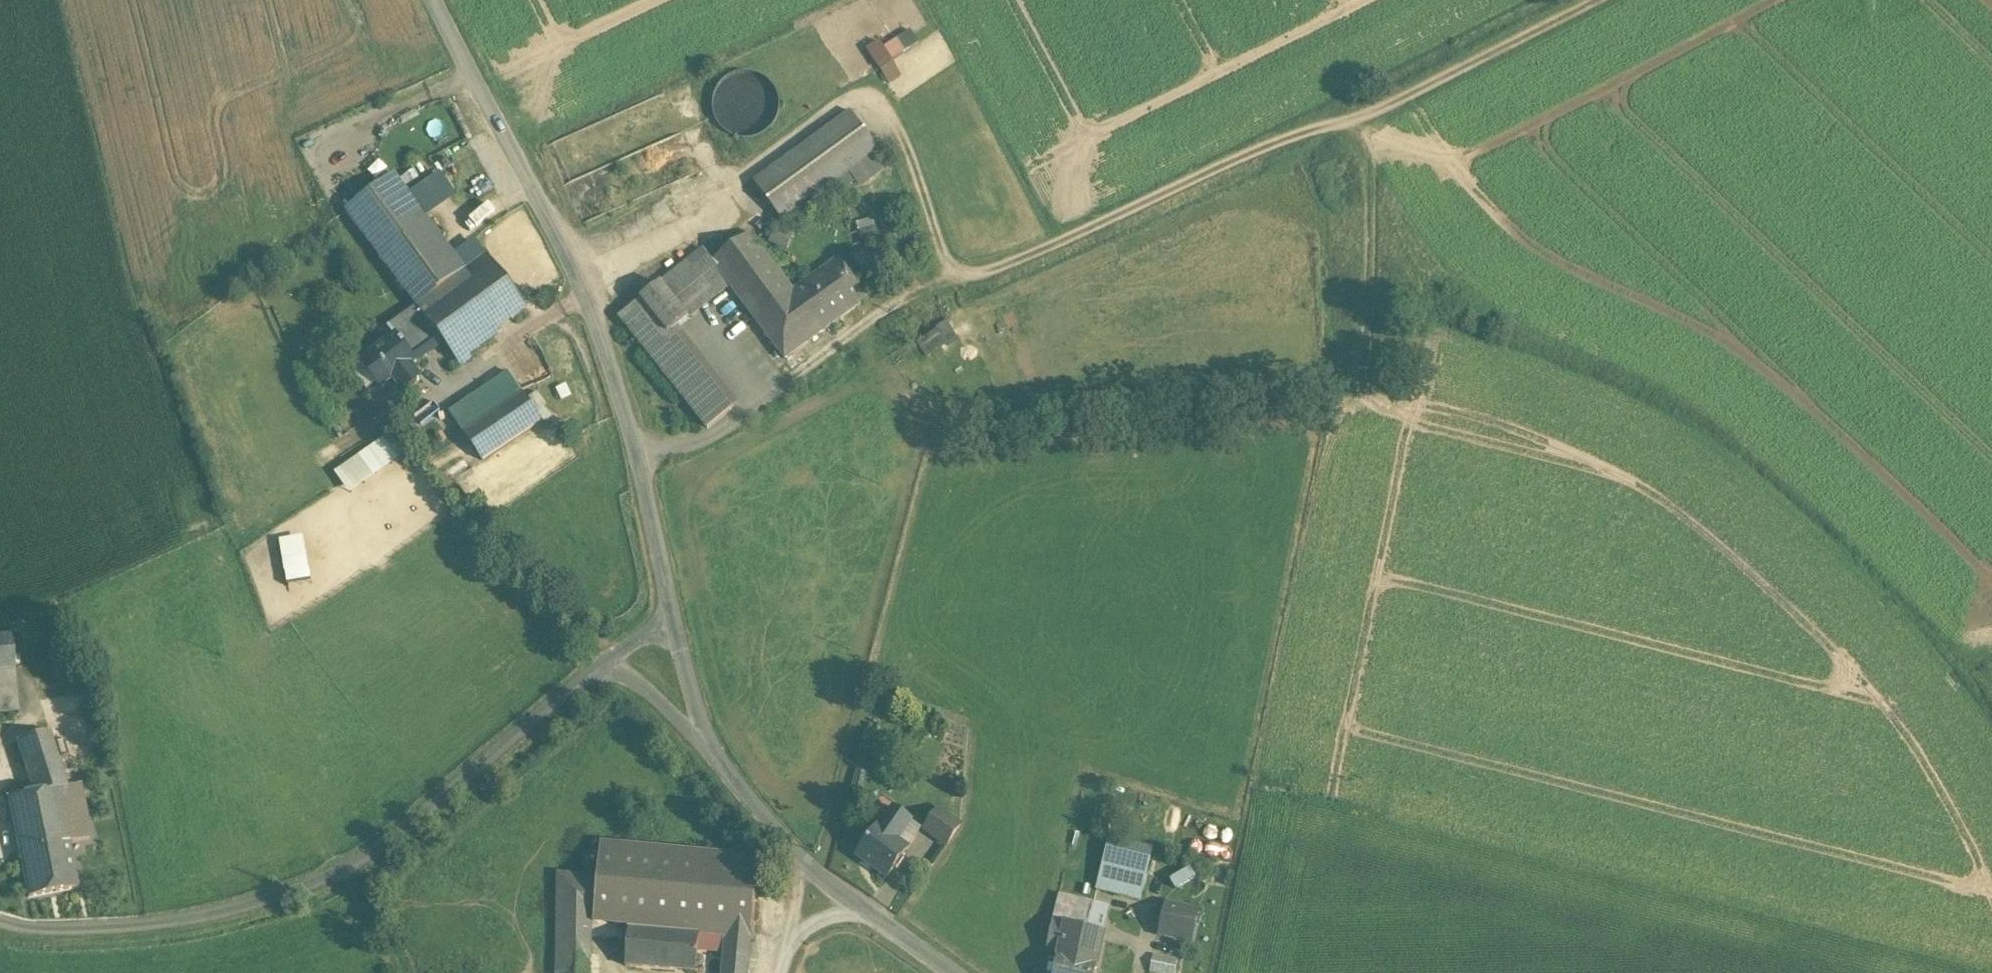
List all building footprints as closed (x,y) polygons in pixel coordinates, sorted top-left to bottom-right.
[(912,29),(885,47),(881,39),(867,48),(892,85),(905,76),(894,61),(921,43),(912,29)] [(859,106),(763,178),(794,219),(890,147),(859,106)] [(405,171),(352,208),(417,302),(390,321),(399,333),(368,354),(393,390),(429,365),(422,356),(449,337),(467,363),(542,310),(502,254),(476,272),(405,171)] [(711,247),(622,317),(715,435),(758,401),(699,326),(736,296),(791,366),(880,297),(849,258),(806,292),(761,234),(724,263),(711,247)] [(924,353),(958,341),(951,322),(917,335),(924,353)] [(460,406),(493,457),(551,419),(519,368),(460,406)] [(401,458),(386,437),(336,472),(351,493),(401,458)] [(305,535),(280,540),(288,584),(313,579),(305,535)] [(26,668),(23,634),(0,636),(0,670),(26,668)] [(63,729),(26,740),(40,790),(77,780),(63,729)] [(14,796),(36,897),(83,886),(74,847),(104,840),(91,780),(14,796)] [(877,828),(858,857),(888,878),(907,850),(897,842),(910,822),(911,821),(893,808),(879,830),(877,828)] [(961,826),(940,810),(925,831),(946,846),(961,826)] [(897,842),(907,850),(921,829),(910,822),(897,842)] [(1110,839),(1096,890),(1129,898),(1136,869),(1139,870),(1144,850),(1110,839)] [(725,938),(751,940),(759,858),(601,844),(598,876),(593,924),(629,927),(628,936),(699,942),(700,936),(725,938)] [(593,924),(598,876),(557,874),(556,952),(589,953),(589,924),(593,924)] [(1087,942),(1102,946),(1110,907),(1059,896),(1048,947),(1061,950),(1066,927),(1089,932),(1087,942)] [(1197,943),(1204,908),(1167,901),(1161,935),(1197,943)] [(1102,946),(1087,942),(1089,932),(1066,927),(1061,950),(1056,972),(1096,972),(1102,946)] [(699,942),(628,936),(626,966),(696,972),(699,942)] [(751,940),(725,938),(722,972),(748,972),(751,940)] [(556,952),(556,972),(588,972),(589,953),(556,952)] [(1180,957),(1154,953),(1151,971),(1163,972),(1177,972),(1180,957)]
